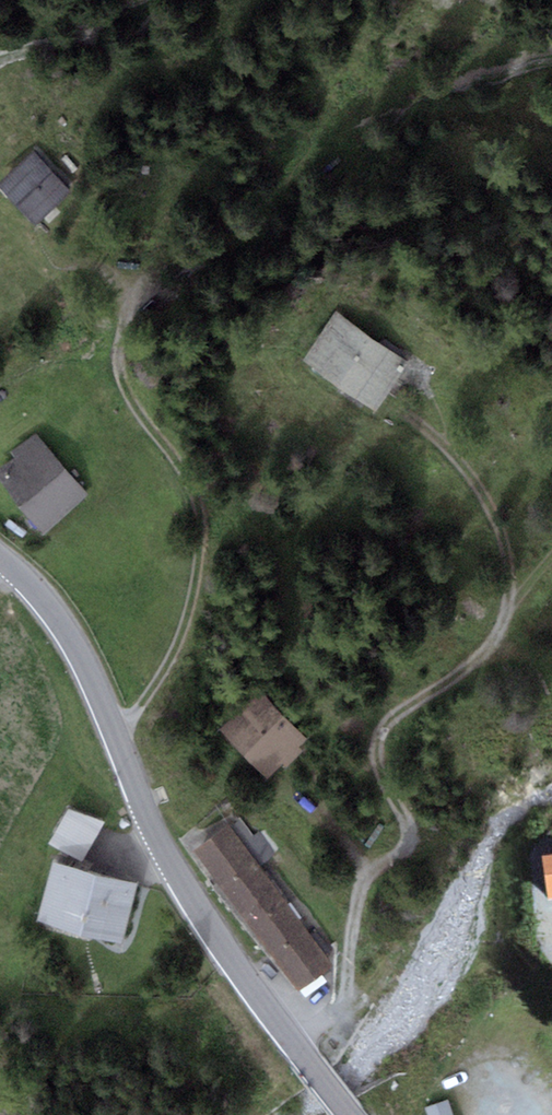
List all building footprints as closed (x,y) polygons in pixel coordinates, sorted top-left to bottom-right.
[(33,149),(0,182),(0,189),(30,220),(67,184),(33,149)] [(399,361),(331,312),(294,362),(362,411),(399,361)] [(37,431),(9,452),(14,459),(0,470),(0,476),(44,531),(88,495),(37,431)] [(309,739),(260,691),(219,732),(267,781),(309,739)] [(101,824),(67,806),(47,844),(81,862),(101,824)] [(230,825),(229,823),(193,850),(298,991),(332,965),(257,866),(274,853),(259,834),(254,837),(240,818),(230,825)] [(136,884),(52,862),(37,921),(121,943),(136,884)] [(541,865),(549,909),(551,908),(551,863),(541,865)] [(448,1100),(424,1108),(427,1114),(453,1114),(448,1100)]
